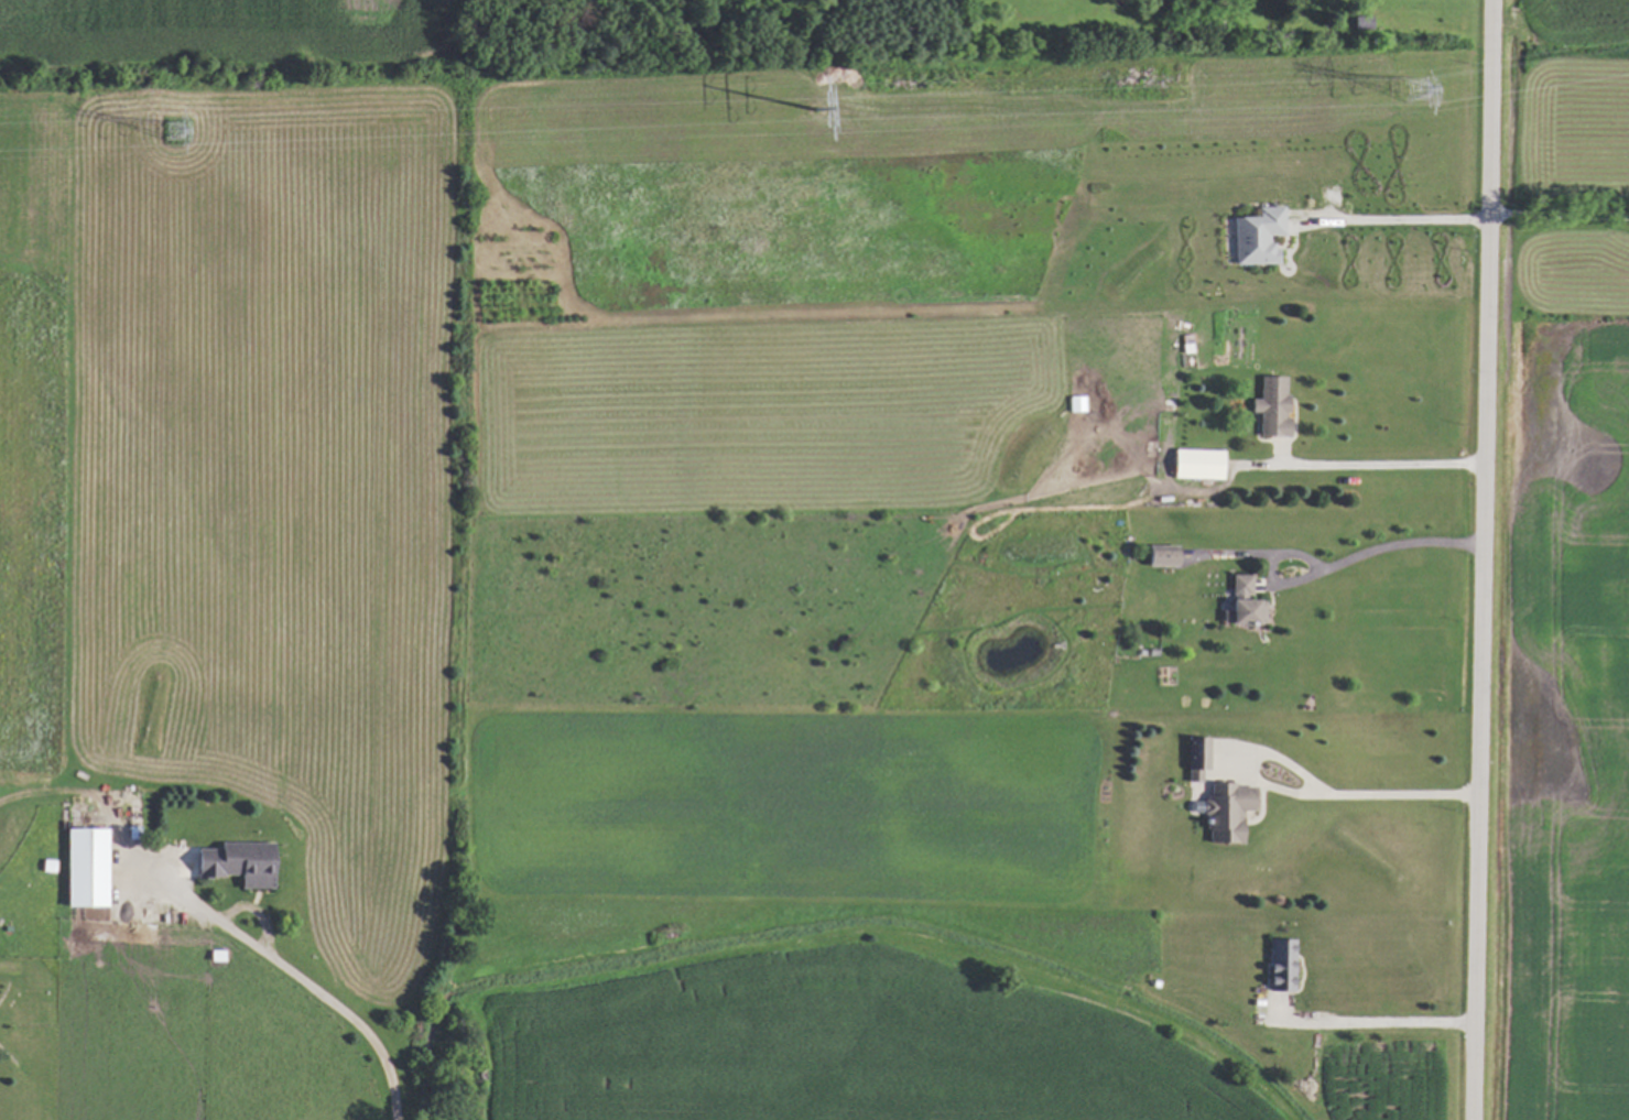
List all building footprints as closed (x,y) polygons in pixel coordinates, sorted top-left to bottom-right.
[(1231,216),(1232,264),(1272,263),(1271,235),(1282,235),(1281,206),(1254,206),(1255,216),(1231,216)] [(1285,437),(1285,376),(1258,376),(1258,398),(1249,398),(1249,412),(1257,412),(1257,437),(1285,437)] [(1085,411),(1085,395),(1068,396),(1068,412),(1085,411)] [(1222,450),(1171,449),(1171,478),(1222,479),(1222,450)] [(1176,566),(1177,546),(1144,546),(1144,565),(1176,566)] [(1264,624),(1264,600),(1250,600),(1250,574),(1230,574),(1230,599),(1228,599),(1228,624),(1264,624)] [(1239,844),(1239,811),(1251,811),(1252,785),(1217,784),(1216,797),(1204,797),(1203,817),(1217,817),(1216,844),(1239,844)] [(103,904),(103,826),(63,826),(62,904),(103,904)] [(269,841),(216,841),(216,847),(192,847),(192,874),(236,874),(236,887),(269,887),(269,841)] [(1291,989),(1292,939),(1266,938),(1265,988),(1291,989)]
